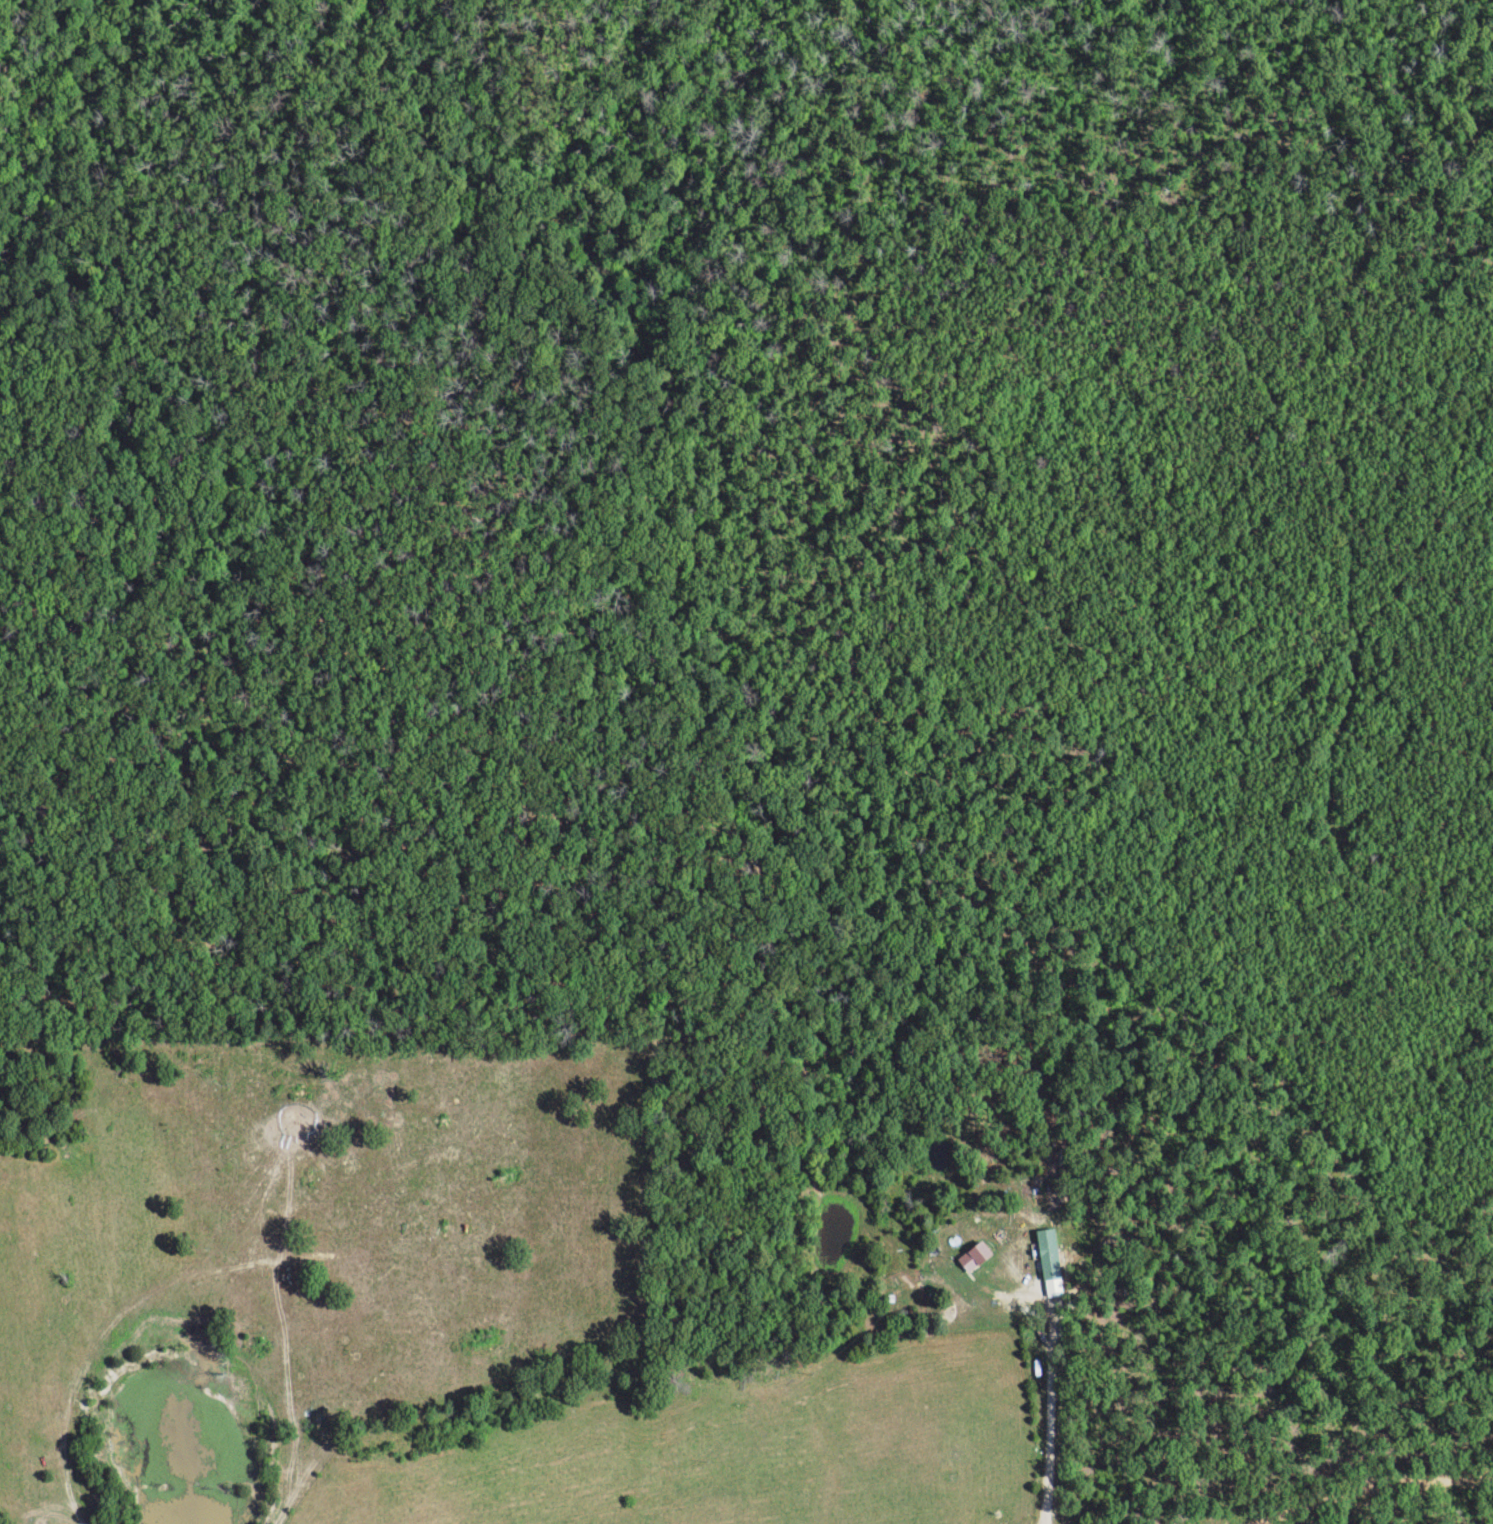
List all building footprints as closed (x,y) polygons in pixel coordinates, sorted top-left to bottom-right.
[(1043,1232),(1054,1297),(1073,1293),(1062,1228),(1043,1232)]
